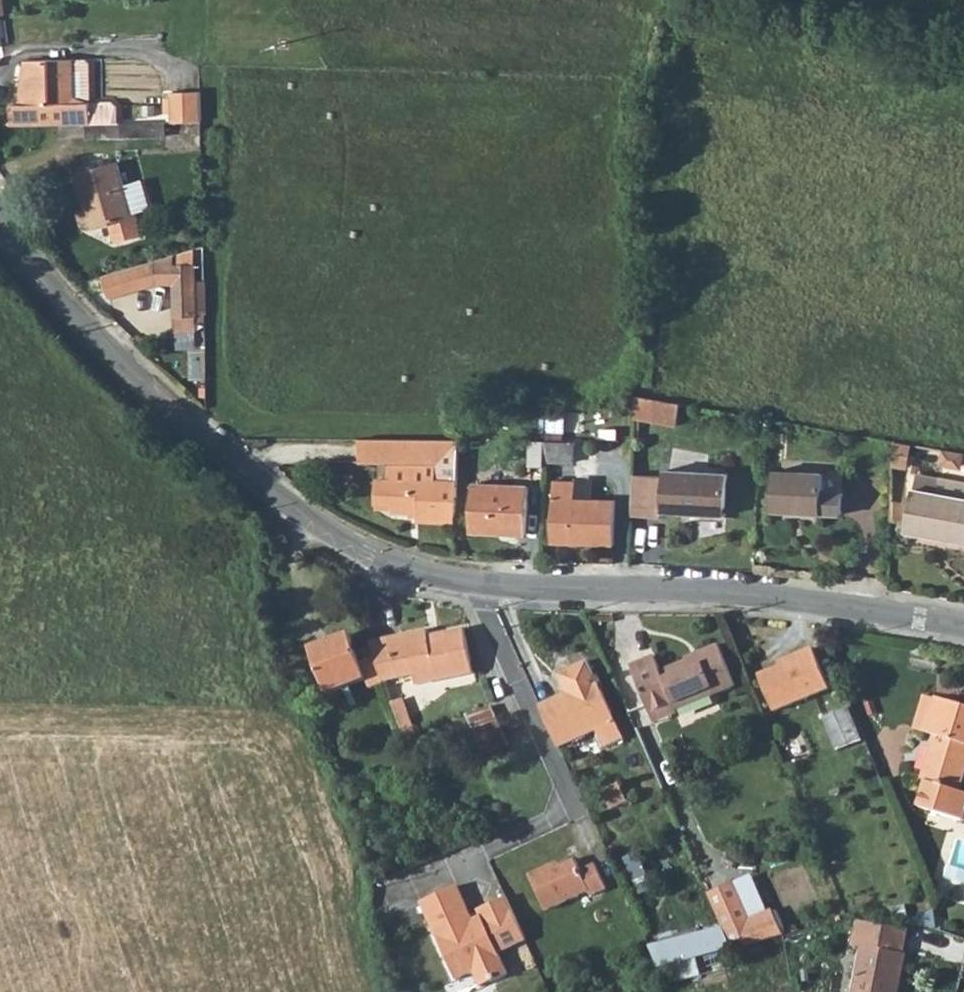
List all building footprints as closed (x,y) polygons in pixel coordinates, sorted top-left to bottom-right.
[(74,62),(29,63),(29,76),(24,77),(25,105),(9,104),(10,126),(88,125),(90,125),(90,103),(89,66),(84,62),(74,62)] [(202,122),(201,92),(172,93),(172,122),(202,122)] [(166,136),(165,122),(90,125),(88,125),(88,137),(166,136)] [(117,164),(77,175),(87,210),(77,213),(82,229),(92,226),(92,228),(110,223),(116,242),(144,234),(138,215),(132,216),(117,164)] [(197,313),(204,313),(204,280),(196,279),(196,265),(175,265),(174,259),(156,260),(100,275),(108,298),(156,283),(175,283),(176,331),(197,331),(197,313)] [(678,417),(680,402),(638,395),(637,410),(678,417)] [(420,521),(457,522),(459,441),(360,440),(360,463),(385,463),(384,481),(378,482),(377,503),(394,504),(394,511),(420,512),(420,521)] [(527,468),(543,467),(543,461),(543,441),(527,441),(527,468)] [(573,462),(574,442),(543,441),(543,461),(573,462)] [(728,473),(666,471),(665,478),(634,476),(632,515),(663,519),(664,510),(726,513),(728,473)] [(844,474),(776,471),(774,511),(844,513),(844,474)] [(892,499),(892,520),(906,522),(904,532),(963,543),(963,486),(915,478),(910,502),(892,499)] [(574,482),(553,482),(552,544),(615,545),(616,499),(574,498),(574,482)] [(529,485),(472,485),(470,532),(528,533),(529,485)] [(343,624),(303,637),(317,682),(357,670),(343,624)] [(426,627),(371,641),(385,679),(415,670),(418,680),(474,664),(462,625),(428,633),(426,627)] [(657,660),(633,670),(655,723),(733,690),(716,649),(694,659),(697,664),(663,677),(657,660)] [(801,662),(762,677),(776,712),(829,690),(811,650),(797,656),(801,662)] [(565,693),(539,703),(558,747),(593,732),(601,748),(622,739),(583,661),(555,674),(565,693)] [(910,732),(924,736),(933,701),(919,696),(910,732)] [(934,698),(933,701),(924,736),(932,739),(920,783),(925,784),(918,812),(961,824),(963,815),(963,794),(958,792),(963,770),(963,706),(934,698)] [(467,711),(484,752),(513,740),(496,699),(467,711)] [(852,706),(827,714),(837,746),(862,737),(852,706)] [(604,787),(611,804),(630,797),(623,780),(604,787)] [(549,858),(526,868),(542,905),(585,885),(587,890),(603,882),(592,857),(577,864),(572,853),(558,859),(551,862),(549,858)] [(523,937),(504,893),(475,906),(479,913),(481,919),(476,922),(470,917),(455,882),(418,899),(453,976),(471,968),(478,983),(505,971),(496,949),(523,937)] [(732,884),(705,894),(719,925),(727,944),(760,941),(781,935),(771,909),(749,918),(732,884)] [(912,926),(881,914),(868,911),(860,938),(868,941),(853,991),(895,991),(909,950),(904,948),(912,926)] [(479,913),(470,917),(476,922),(481,919),(479,913)] [(719,925),(676,935),(680,953),(727,944),(719,925)] [(676,935),(647,942),(655,961),(680,953),(676,935)]
